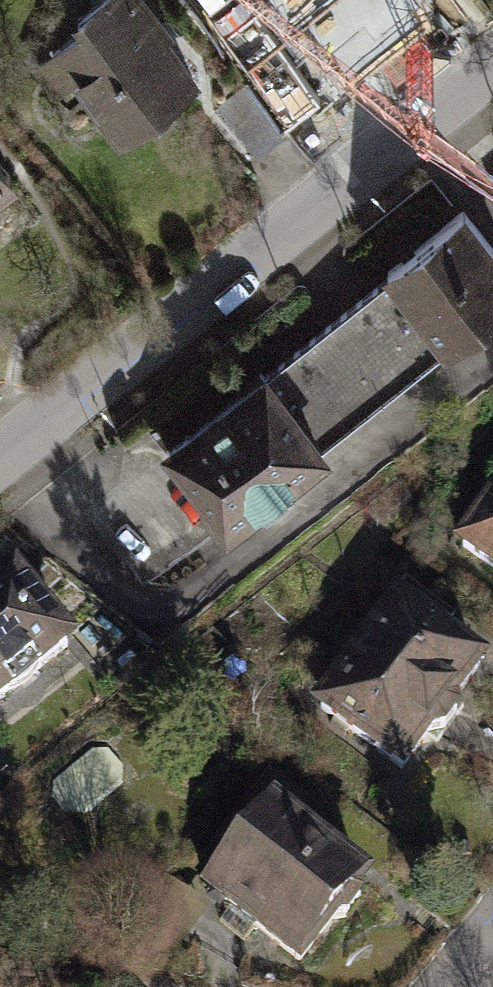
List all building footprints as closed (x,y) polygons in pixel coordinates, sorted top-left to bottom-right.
[(203,89),(167,45),(178,36),(149,0),(85,0),(79,5),(87,14),(48,46),(131,148),(203,89)] [(255,142),(286,117),(248,69),(216,94),(255,142)] [(15,177),(0,159),(0,189),(15,177)] [(391,279),(275,371),(328,437),(492,304),(492,247),(458,204),(381,266),(391,279)] [(268,362),(162,447),(172,460),(218,517),(228,529),(334,445),(328,437),(275,371),(268,362)] [(136,581),(218,517),(172,460),(90,523),(136,581)] [(457,543),(492,568),(492,490),(457,543)] [(0,565),(0,711),(75,648),(3,562),(0,565)] [(403,582),(308,697),(405,777),(441,734),(451,741),(476,710),(467,703),(492,671),(492,656),(403,582)] [(396,907),(284,807),(262,832),(248,820),(218,853),(232,865),(205,894),(307,985),(356,931),(366,940),(396,907)]
